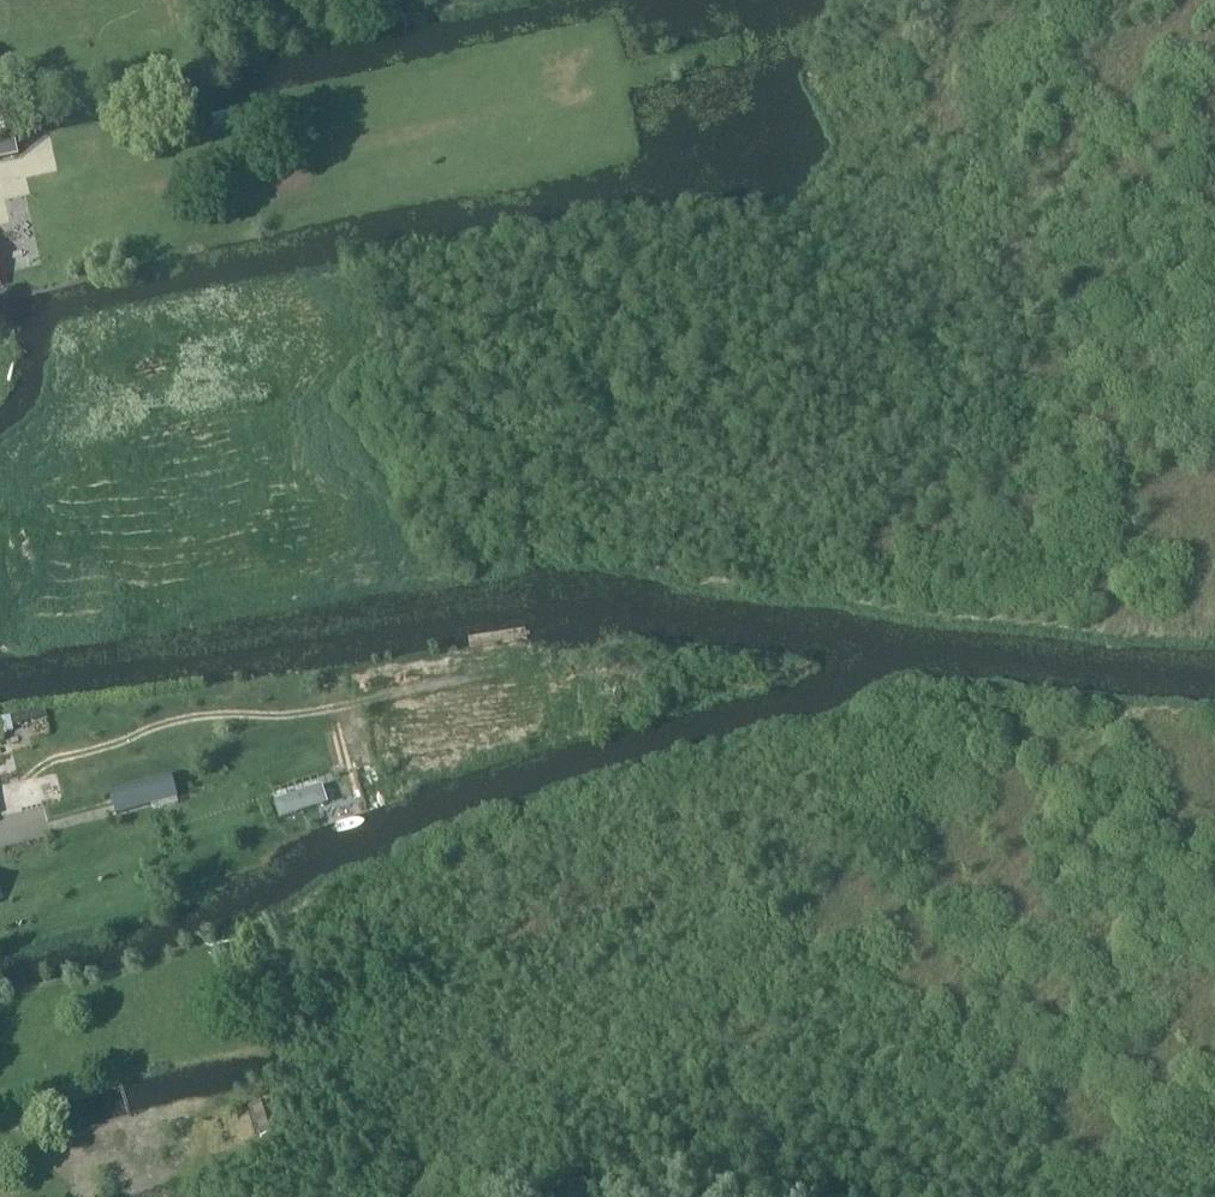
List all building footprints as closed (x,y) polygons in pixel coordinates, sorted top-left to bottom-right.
[(113,791),(119,813),(181,796),(175,775),(113,791)] [(323,791),(322,790),(272,807),(278,827),(329,810),(323,791)]
